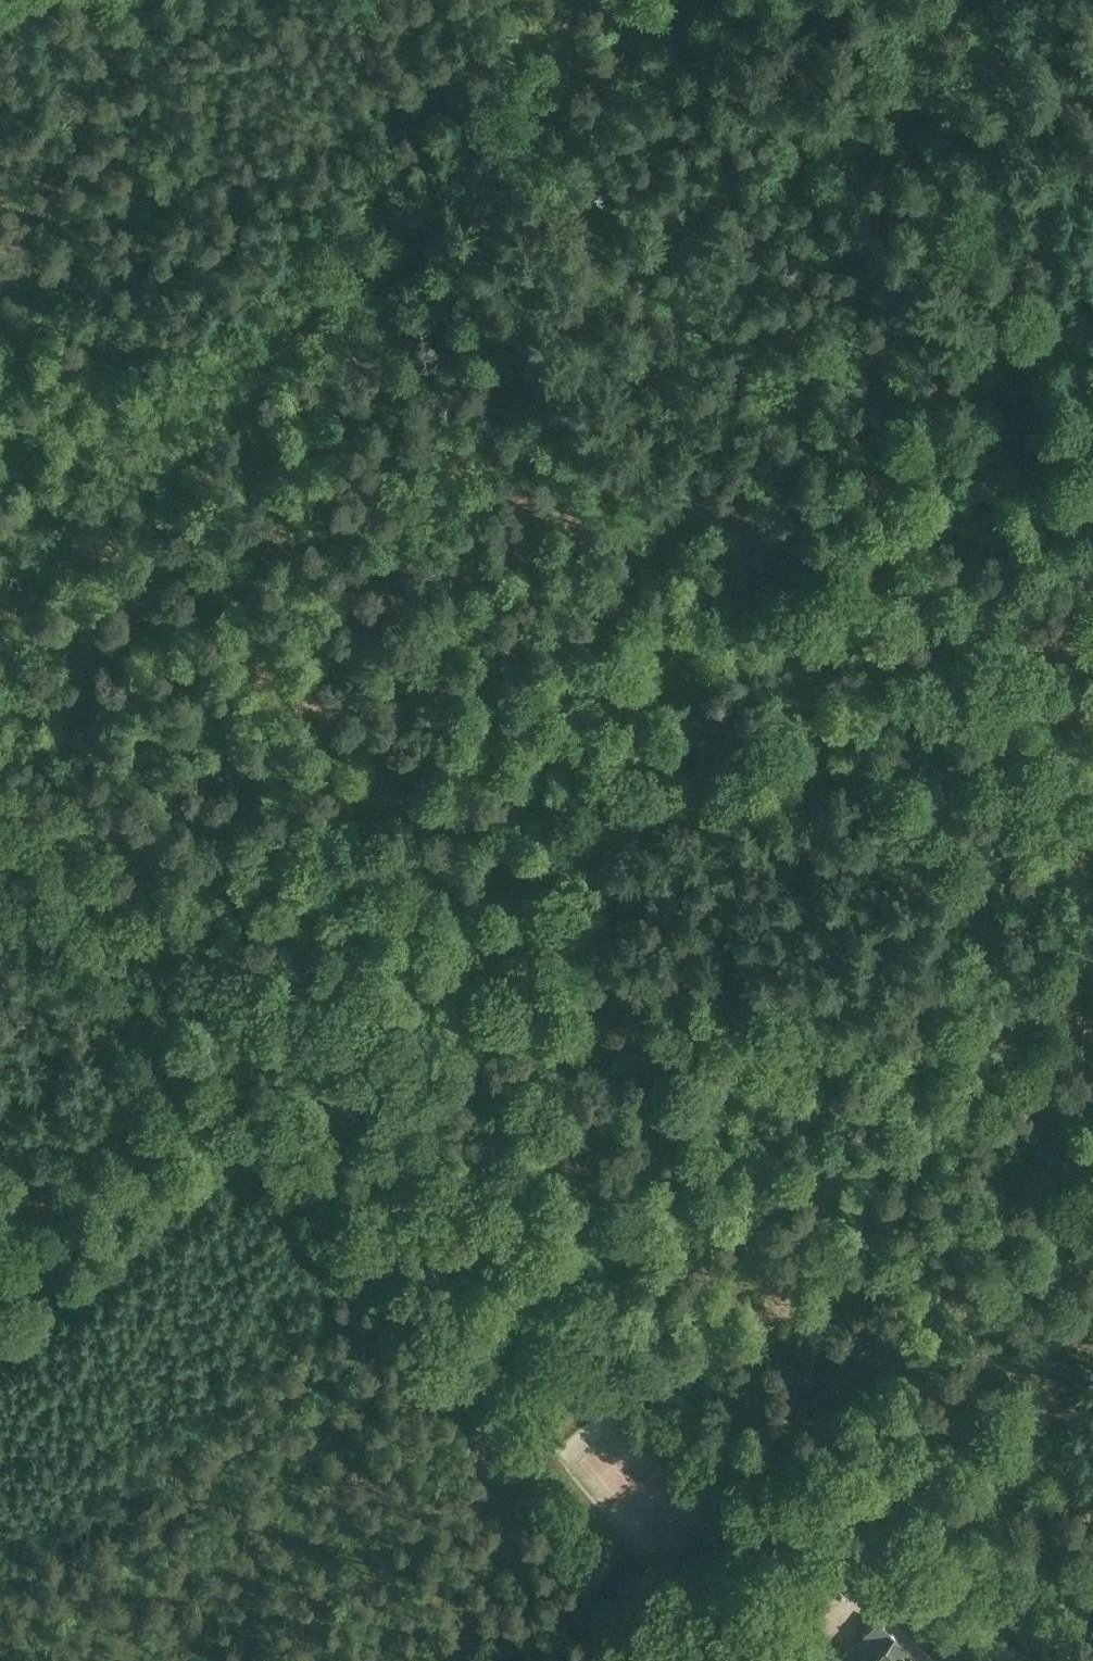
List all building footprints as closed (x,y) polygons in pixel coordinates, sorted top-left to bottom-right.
[(878,1619),(863,1635),(869,1641),(854,1657),(847,1650),(841,1657),(844,1660),(922,1660),(878,1619)]
